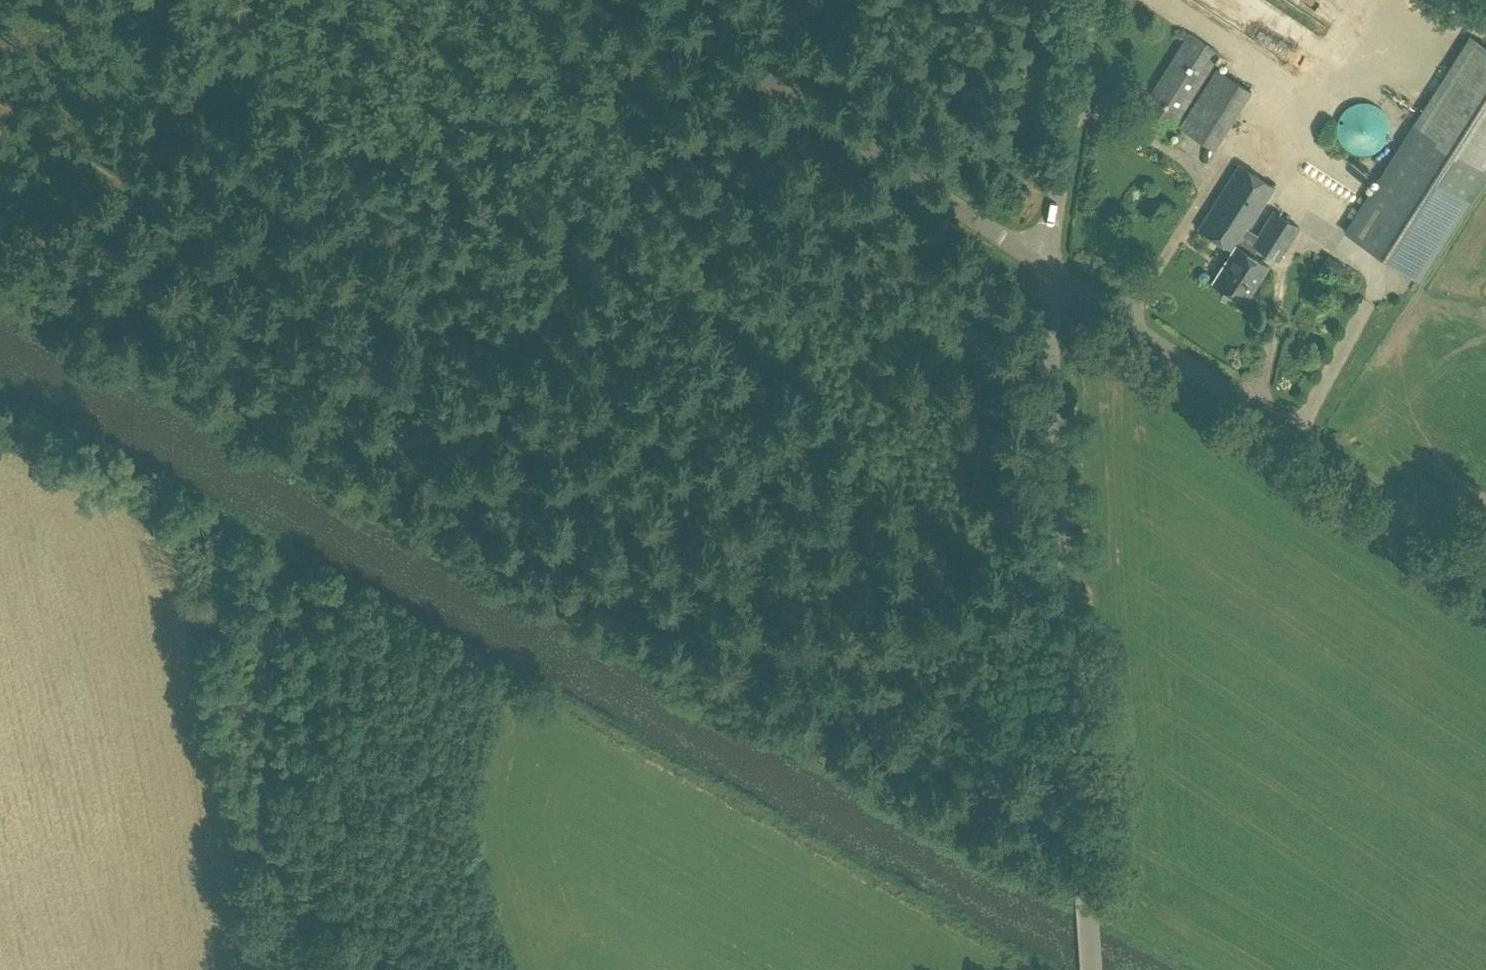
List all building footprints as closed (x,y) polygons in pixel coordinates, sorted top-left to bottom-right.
[(1165,137),(1219,53),(1189,34),(1135,118),(1165,137)] [(1485,177),(1485,175),(1485,50),(1473,42),(1345,235),(1416,281),(1485,177)] [(1215,149),(1252,91),(1216,68),(1179,126),(1215,149)] [(1362,154),(1367,154),(1371,153),(1375,152),(1379,149),(1382,146),(1385,143),(1387,139),(1389,135),(1389,130),(1389,126),(1389,121),(1387,117),(1385,113),(1382,110),(1378,107),(1374,105),(1370,103),(1365,102),(1360,102),(1356,103),(1351,105),(1347,108),(1344,111),(1341,115),(1339,119),(1338,124),(1337,128),(1338,133),(1339,137),(1341,141),(1343,145),(1346,148),(1350,151),(1354,153),(1358,154),(1362,154)] [(1256,234),(1247,228),(1274,188),(1239,165),(1198,228),(1232,251),(1212,281),(1244,302),(1268,265),(1253,256),(1257,248),(1279,261),(1300,227),(1273,210),(1256,234)] [(215,606),(224,599),(213,585),(204,592),(215,606)]
